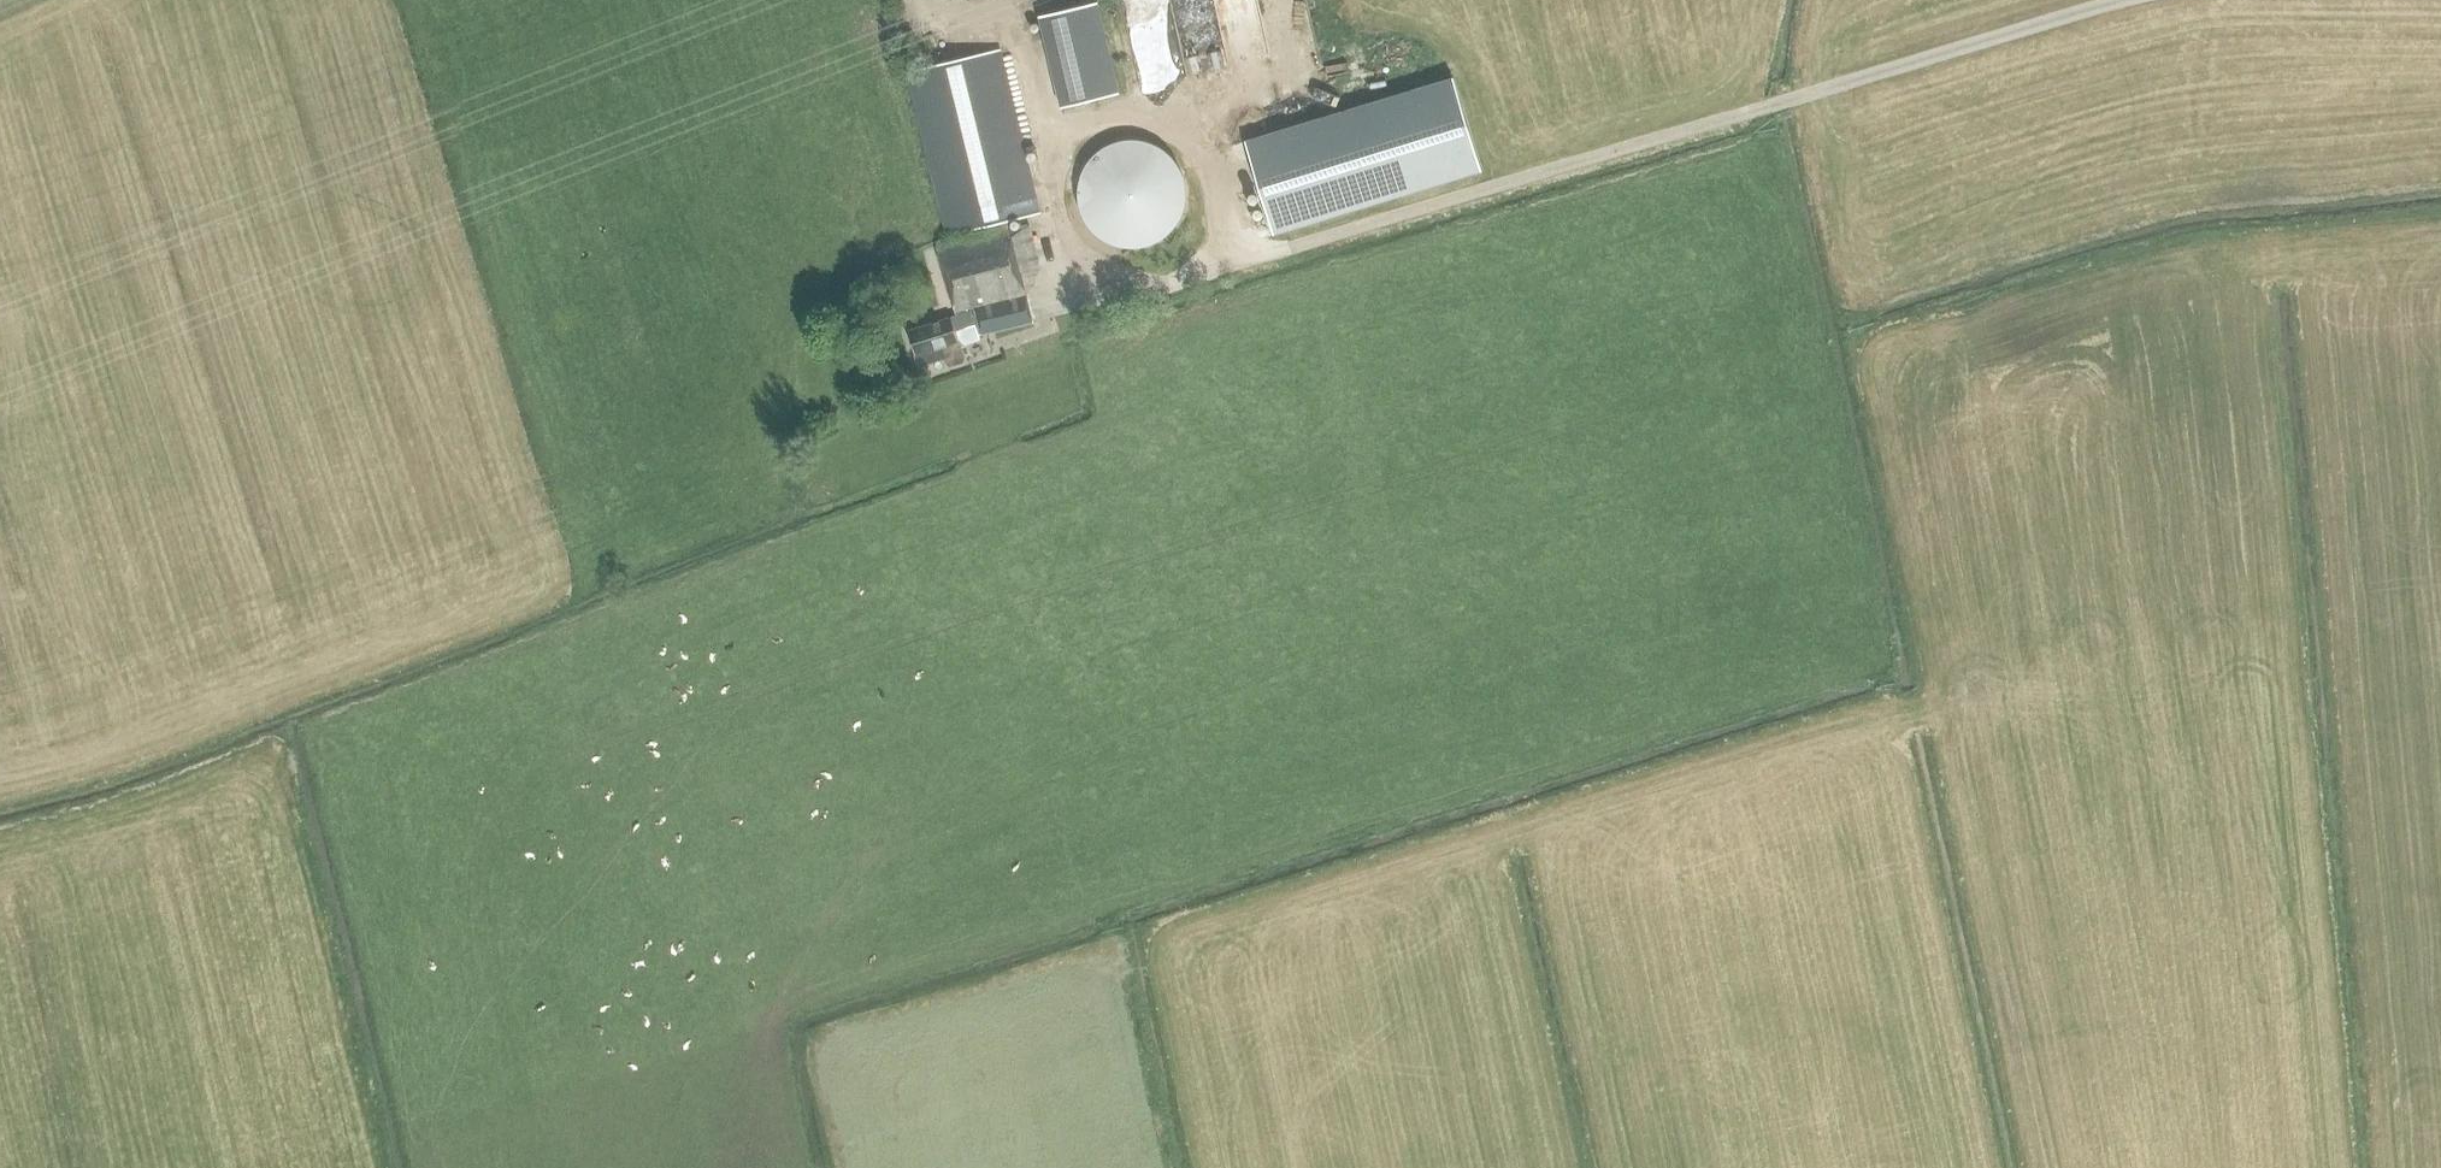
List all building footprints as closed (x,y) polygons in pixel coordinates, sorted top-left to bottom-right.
[(1061,108),(1119,94),(1097,3),(1039,17),(1061,108)] [(1025,295),(1027,295),(1022,273),(1039,269),(1029,224),(1009,229),(1007,221),(1039,213),(1000,50),(906,72),(946,236),(995,224),(996,228),(935,243),(957,315),(909,331),(920,367),(944,360),(945,363),(951,367),(964,363),(965,358),(961,345),(981,340),(979,335),(1032,323),(1025,295)] [(1275,240),(1483,179),(1456,86),(1248,147),(1275,240)] [(1139,139),(1132,139),(1129,139),(1125,139),(1118,140),(1116,141),(1111,143),(1105,146),(1101,148),(1098,150),(1095,153),(1092,156),(1090,158),(1088,161),(1085,164),(1083,168),(1082,170),(1080,175),(1079,179),(1078,182),(1078,187),(1077,191),(1077,195),(1078,199),(1078,203),(1079,206),(1080,211),(1082,215),(1083,217),(1084,220),(1086,223),(1089,228),(1093,232),(1095,234),(1097,235),(1100,238),(1102,239),(1107,242),(1111,244),(1115,245),(1121,247),(1128,248),(1134,248),(1141,247),(1145,246),(1149,245),(1155,243),(1159,241),(1161,239),(1163,238),(1167,235),(1172,231),(1176,226),(1177,223),(1179,220),(1181,217),(1182,214),(1184,210),(1185,206),(1186,201),(1186,197),(1186,193),(1186,190),(1186,186),(1185,183),(1185,179),(1184,177),(1182,173),(1181,170),(1179,166),(1177,162),(1175,160),(1172,157),(1170,154),(1167,151),(1163,149),(1159,146),(1155,144),(1152,142),(1149,142),(1145,140),(1143,140),(1139,139)]
